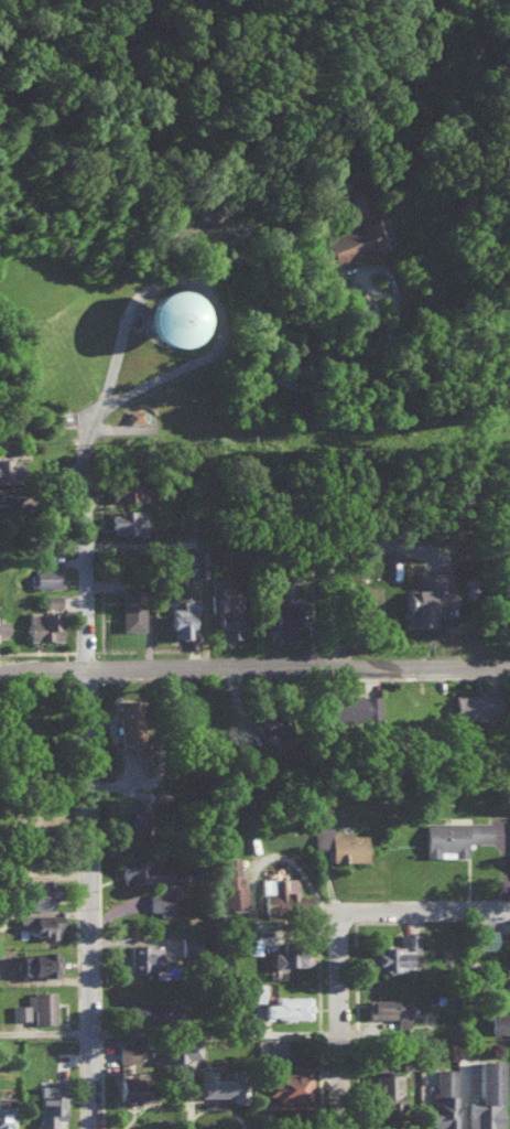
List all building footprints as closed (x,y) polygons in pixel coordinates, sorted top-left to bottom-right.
[(314,239),(323,267),(390,245),(381,217),(314,239)] [(135,345),(186,344),(186,292),(135,292),(135,345)] [(143,410),(126,409),(126,421),(142,421),(143,410)] [(8,458),(0,458),(0,481),(7,481),(8,458)] [(135,478),(108,478),(108,500),(135,500),(135,478)] [(140,510),(118,509),(118,514),(109,513),(109,533),(145,534),(145,517),(140,517),(140,510)] [(197,533),(198,516),(179,515),(178,532),(197,533)] [(30,585),(61,585),(61,565),(30,565),(30,585)] [(406,623),(432,622),(431,603),(451,603),(450,569),(417,570),(417,587),(404,587),(406,623)] [(217,637),(242,636),(240,591),(225,591),(224,576),(209,577),(210,608),(216,608),(217,637)] [(119,628),(143,629),(144,589),(120,588),(119,628)] [(43,606),(59,606),(58,593),(42,593),(43,606)] [(299,595),(283,596),(283,601),(272,601),(273,640),(294,640),(293,623),(299,623),(299,595)] [(197,597),(181,597),(181,606),(169,606),(168,636),(188,636),(188,626),(191,626),(192,612),(197,612),(197,597)] [(59,610),(26,610),(27,638),(60,637),(59,610)] [(452,692),(452,717),(494,717),(494,693),(452,692)] [(378,693),(324,695),(325,718),(379,716),(378,693)] [(116,698),(118,748),(139,747),(137,697),(116,698)] [(254,711),(255,732),(280,731),(279,710),(254,711)] [(141,828),(142,799),(118,798),(118,827),(141,828)] [(424,856),(465,855),(464,841),(488,841),(487,820),(423,821),(424,856)] [(313,826),(313,846),(330,846),(330,826),(313,826)] [(330,859),(366,860),(366,832),(331,831),(330,859)] [(243,872),(238,872),(238,856),(222,856),(223,873),(217,873),(218,907),(244,906),(243,872)] [(119,858),(119,881),(149,881),(149,909),(159,909),(159,915),(170,915),(170,865),(156,865),(156,858),(119,858)] [(296,876),(261,876),(261,905),(307,904),(307,892),(296,893),(296,876)] [(50,908),(50,896),(56,896),(57,880),(28,879),(28,908),(50,908)] [(58,913),(17,913),(17,926),(32,926),(32,935),(58,935),(58,913)] [(495,947),(495,928),(474,929),(474,948),(495,947)] [(419,932),(398,931),(398,944),(366,943),(365,969),(405,970),(406,951),(419,951),(419,932)] [(179,935),(180,946),(199,946),(198,934),(179,935)] [(259,953),(259,936),(243,936),(242,952),(259,953)] [(271,950),(271,965),(303,965),(303,942),(280,942),(280,950),(271,950)] [(128,968),(159,969),(159,944),(129,943),(128,968)] [(57,950),(18,950),(18,974),(57,974),(57,950)] [(262,981),(239,982),(239,1000),(262,1000),(262,981)] [(53,990),(25,991),(25,1003),(11,1003),(11,1018),(30,1018),(30,1021),(54,1021),(53,990)] [(309,994),(273,995),(273,1002),(262,1002),(262,1017),(309,1017),(309,994)] [(174,998),(125,997),(124,1019),(174,1020),(174,998)] [(365,998),(366,1017),(393,1017),(393,1026),(407,1026),(407,998),(365,998)] [(489,1011),(489,1032),(509,1031),(509,1011),(489,1011)] [(196,1055),(196,1038),(183,1038),(183,1055),(196,1055)] [(283,1057),(284,1040),(267,1040),(267,1057),(283,1057)] [(117,1060),(138,1061),(139,1042),(117,1041),(117,1060)] [(466,1128),(500,1128),(499,1058),(475,1059),(476,1099),(466,1099),(466,1128)] [(228,1075),(210,1075),(210,1067),(194,1067),(194,1095),(226,1095),(226,1100),(242,1100),(242,1069),(228,1069),(228,1075)] [(453,1067),(431,1068),(432,1128),(454,1127),(453,1067)] [(304,1100),(305,1071),(269,1070),(269,1079),(262,1079),(262,1093),(269,1093),(269,1099),(304,1100)] [(399,1072),(371,1073),(372,1114),(400,1113),(399,1072)] [(152,1100),(152,1085),(143,1085),(143,1075),(115,1076),(116,1101),(152,1100)] [(37,1127),(54,1127),(54,1117),(63,1118),(64,1078),(52,1078),(52,1084),(37,1084),(37,1127)] [(0,1095),(0,1126),(11,1127),(12,1095),(0,1095)]
